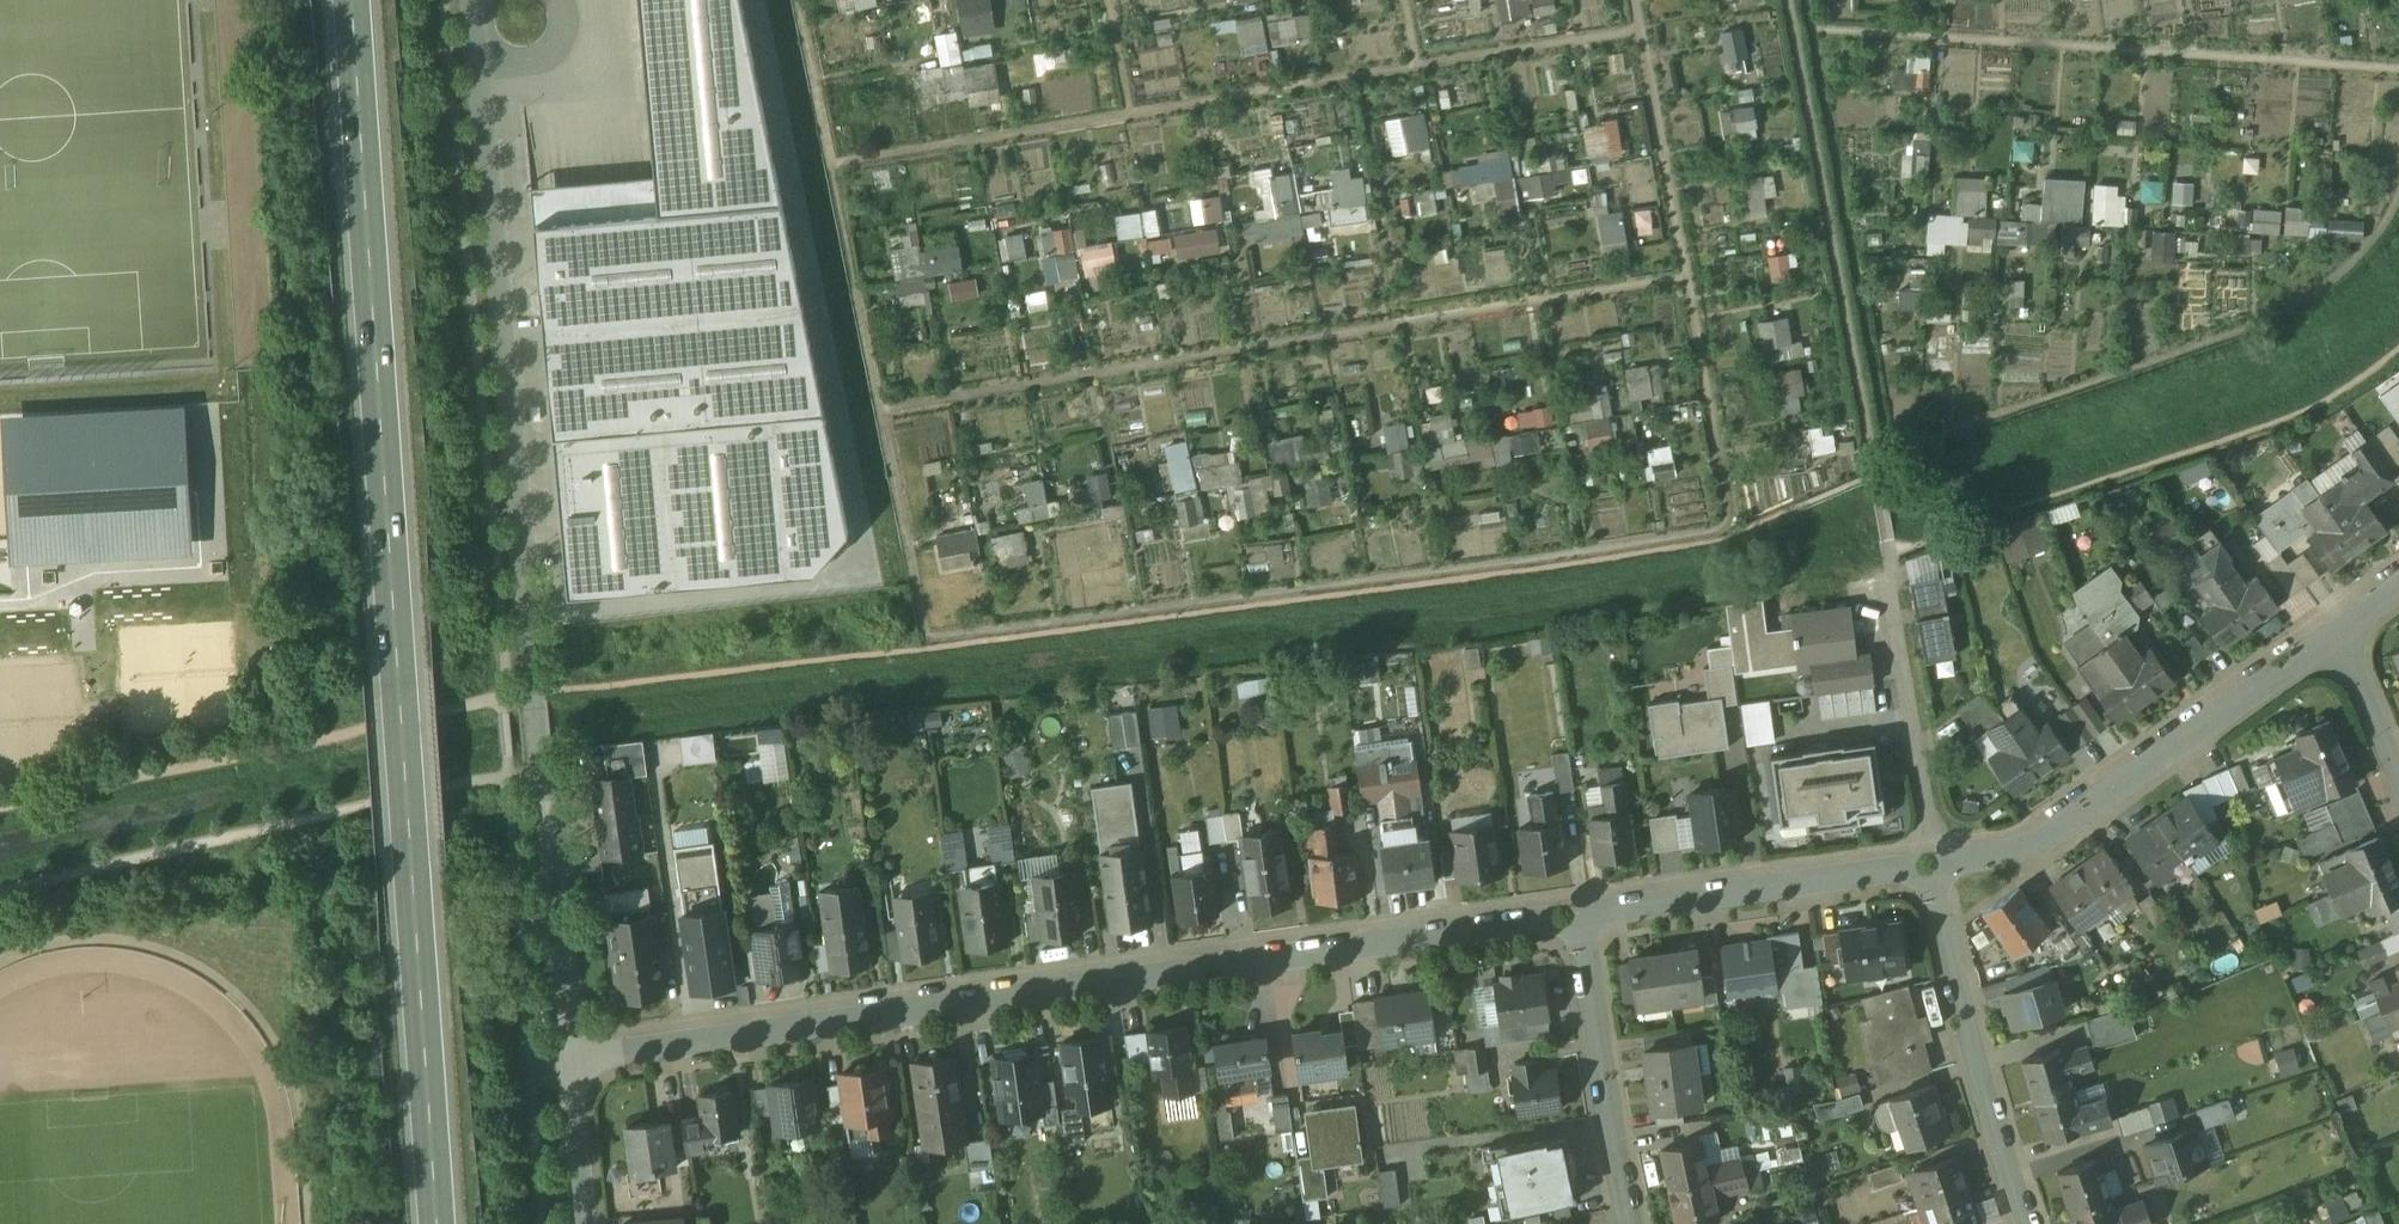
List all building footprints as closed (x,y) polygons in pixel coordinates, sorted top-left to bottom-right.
[(656,220),(786,205),(739,0),(636,0),(652,179),(656,220)] [(842,10),(858,8),(858,0),(841,0),(842,10)] [(967,34),(1000,32),(998,0),(965,0),(967,34)] [(1503,19),(1562,12),(1561,0),(1501,0),(1503,19)] [(1276,43),(1319,38),(1316,14),(1273,20),(1276,43)] [(1245,53),(1273,51),(1271,17),(1243,19),(1245,53)] [(1725,30),(1728,59),(1752,57),(1749,28),(1725,30)] [(960,29),(938,34),(946,65),(968,59),(960,29)] [(1900,69),(1899,85),(1932,86),(1933,55),(1913,54),(1913,70),(1900,69)] [(977,86),(1001,85),(1000,64),(929,66),(930,94),(978,92),(977,86)] [(980,104),(1007,99),(1005,85),(977,90),(980,104)] [(1761,105),(1726,107),(1728,138),(1762,136),(1761,105)] [(1390,118),(1395,154),(1435,148),(1430,112),(1390,118)] [(1593,158),(1628,151),(1622,117),(1587,124),(1593,158)] [(1906,174),(1932,175),(1934,132),(1915,131),(1915,150),(1906,150),(1906,174)] [(1513,147),(1482,152),(1484,163),(1446,169),(1449,187),(1518,176),(1513,147)] [(1528,174),(1556,169),(1558,182),(1575,180),(1570,150),(1525,157),(1528,174)] [(1368,174),(1357,176),(1355,165),(1335,169),(1338,186),(1319,190),(1323,209),(1331,208),(1335,226),(1376,218),(1368,174)] [(1307,213),(1299,171),(1277,175),(1275,166),(1258,170),(1267,212),(1247,216),(1251,236),(1265,233),(1267,240),(1326,228),(1323,210),(1307,213)] [(1528,199),(1560,191),(1555,170),(1523,178),(1528,199)] [(1771,214),(1770,195),(1780,195),(1779,174),(1751,176),(1754,216),(1771,214)] [(1989,214),(1990,176),(1963,176),(1962,213),(1989,214)] [(2088,218),(2089,177),(2047,176),(2047,201),(2024,201),(2024,178),(2010,177),(2010,217),(2088,218)] [(534,231),(656,220),(652,179),(531,190),(534,231)] [(2173,202),(2195,203),(2196,182),(2174,181),(2173,202)] [(2096,183),(2096,223),(2126,224),(2126,183),(2096,183)] [(1438,211),(1437,189),(1417,190),(1419,212),(1438,211)] [(1196,197),(1198,222),(1228,219),(1226,195),(1196,197)] [(656,220),(534,231),(569,600),(813,580),(853,540),(786,205),(656,220)] [(2289,205),(2288,234),(2314,234),(2315,206),(2289,205)] [(2259,207),(2256,230),(2284,234),(2287,210),(2259,207)] [(1162,209),(1117,211),(1118,236),(1163,234),(1162,209)] [(1627,210),(1603,213),(1607,243),(1631,240),(1627,210)] [(1932,244),(1971,245),(1972,215),(1932,214),(1932,244)] [(2020,242),(2024,221),(2002,218),(1999,239),(2020,242)] [(2042,220),(2023,221),(2024,243),(2043,242),(2042,220)] [(898,277),(967,268),(964,244),(925,249),(921,221),(890,225),(898,277)] [(1973,250),(1997,249),(1996,224),(1972,224),(1973,250)] [(1045,255),(1078,251),(1076,227),(1042,231),(1045,255)] [(2176,261),(2178,230),(2146,229),(2146,244),(2155,244),(2154,260),(2176,261)] [(1226,230),(1152,234),(1154,259),(1227,255),(1226,230)] [(1028,233),(1003,235),(1006,258),(1030,255),(1028,233)] [(1082,246),(1085,259),(1115,254),(1113,240),(1082,246)] [(1044,262),(1050,281),(1085,271),(1079,252),(1044,262)] [(1775,280),(1793,278),(1790,252),(1773,254),(1775,280)] [(905,302),(930,299),(927,274),(902,278),(905,302)] [(956,297),(983,294),(980,277),(954,280),(956,297)] [(1904,287),(1903,307),(1925,308),(1926,288),(1904,287)] [(1763,356),(1806,354),(1805,337),(1795,338),(1794,317),(1761,319),(1763,356)] [(2047,336),(2044,362),(2067,364),(2069,338),(2047,336)] [(1653,363),(1657,394),(1667,392),(1662,362),(1653,363)] [(1632,398),(1655,395),(1651,364),(1628,366),(1632,398)] [(1807,368),(1785,369),(1786,395),(1809,394),(1807,368)] [(1586,386),(1589,415),(1614,413),(1612,384),(1586,386)] [(2388,408),(2398,422),(2398,400),(2388,408)] [(1437,436),(1455,435),(1454,414),(1435,416),(1437,436)] [(1390,423),(1392,447),(1412,446),(1411,422),(1390,423)] [(1815,453),(1840,448),(1835,424),(1811,429),(1815,453)] [(2388,426),(2366,442),(2388,473),(2398,466),(2398,441),(2388,426)] [(1542,433),(1475,438),(1476,457),(1543,453),(1542,433)] [(1272,440),(1277,466),(1307,460),(1303,434),(1272,440)] [(1166,461),(1169,489),(1199,485),(1194,440),(1171,442),(1173,460),(1166,461)] [(2360,466),(2319,495),(2336,519),(2363,499),(2364,501),(2394,481),(2388,473),(2366,442),(2351,453),(2360,466)] [(1654,447),(1657,476),(1679,473),(1676,444),(1654,447)] [(1237,445),(1197,454),(1205,489),(1245,480),(1237,445)] [(1288,469),(1252,476),(1253,485),(1239,488),(1245,515),(1273,510),(1271,498),(1293,494),(1288,469)] [(1112,472),(1094,473),(1095,506),(1113,505),(1112,472)] [(1023,507),(1024,520),(1054,516),(1050,478),(1030,480),(1033,506),(1023,507)] [(1310,500),(1332,500),(1332,481),(1310,480),(1310,500)] [(2310,484),(2256,521),(2277,550),(2304,532),(2309,538),(2336,519),(2319,495),(2310,484)] [(1205,495),(1180,499),(1185,525),(1209,521),(1205,495)] [(2363,499),(2336,519),(2357,549),(2384,529),(2364,501),(2363,499)] [(2014,554),(2046,547),(2039,513),(2007,520),(2014,554)] [(2357,549),(2336,519),(2309,538),(2330,568),(2357,549)] [(941,532),(947,569),(976,564),(973,548),(982,546),(979,526),(941,532)] [(2199,554),(2181,530),(2166,540),(2213,606),(2228,595),(2211,571),(2199,554)] [(1029,531),(999,533),(1000,550),(1030,548),(1029,531)] [(2219,540),(2199,554),(2211,571),(2227,560),(2228,560),(2231,558),(2219,540)] [(2319,576),(2302,552),(2286,563),(2303,587),(2319,576)] [(2286,563),(2280,554),(2266,564),(2290,596),(2303,587),(2286,563)] [(2228,560),(2227,560),(2211,571),(2228,595),(2244,584),(2228,560)] [(2118,580),(2109,567),(2072,593),(2076,604),(2091,624),(2106,645),(2121,634),(2122,633),(2122,635),(2135,626),(2136,616),(2117,589),(2118,580)] [(2277,605),(2256,576),(2244,584),(2228,595),(2249,625),(2277,605)] [(1941,578),(1910,584),(1925,663),(1955,657),(1941,578)] [(2137,587),(2131,599),(2148,608),(2154,596),(2137,587)] [(2213,606),(2202,614),(2223,644),(2249,625),(2228,595),(2213,606)] [(1761,599),(1725,604),(1728,620),(1763,616),(1761,599)] [(1850,607),(1791,614),(1794,636),(1795,644),(1796,644),(1798,662),(1813,661),(1815,675),(1814,676),(1815,693),(1816,693),(1873,686),(1869,656),(1856,658),(1850,607)] [(1763,616),(1728,620),(1734,664),(1766,659),(1767,666),(1798,662),(1796,644),(1795,644),(1794,636),(1788,636),(1787,630),(1765,633),(1763,616)] [(2091,624),(2065,643),(2080,664),(2079,665),(2096,689),(2123,670),(2106,645),(2091,624)] [(2122,633),(2121,634),(2106,645),(2123,670),(2140,658),(2122,635),(2122,633)] [(2207,654),(2193,634),(2182,641),(2197,662),(2207,654)] [(2172,680),(2150,651),(2140,658),(2123,670),(2144,700),(2172,680)] [(2032,658),(2023,663),(2029,675),(2038,672),(2032,658)] [(1734,664),(1704,668),(1708,699),(1722,697),(1723,705),(1739,703),(1734,664)] [(2123,670),(2096,689),(2117,719),(2144,700),(2123,670)] [(1873,686),(1816,693),(1820,720),(1876,712),(1873,686)] [(2038,731),(2013,696),(1995,708),(2002,719),(2020,744),(2038,731)] [(1708,699),(1679,704),(1678,700),(1648,704),(1653,738),(1656,758),(1729,748),(1723,705),(1722,697),(1708,699)] [(2106,727),(2085,698),(2071,707),(2093,737),(2106,727)] [(1764,700),(1741,704),(1747,746),(1770,743),(1764,700)] [(1153,705),(1155,736),(1184,734),(1182,703),(1153,705)] [(2071,707),(2058,717),(2079,746),(2093,737),(2071,707)] [(1136,711),(1108,715),(1113,748),(1141,744),(1136,711)] [(2020,744),(2002,719),(1988,729),(2006,753),(2020,744)] [(2328,721),(2294,735),(2300,748),(2273,759),(2281,777),(2341,752),(2328,721)] [(2068,754),(2047,724),(2038,731),(2020,744),(2041,773),(2068,754)] [(790,726),(764,727),(766,780),(792,778),(790,726)] [(688,763),(723,758),(719,730),(684,735),(688,763)] [(643,740),(603,744),(608,777),(628,775),(629,776),(648,774),(643,740)] [(1387,744),(1355,748),(1363,800),(1387,797),(1390,819),(1382,820),(1385,843),(1416,838),(1412,816),(1409,816),(1407,796),(1421,794),(1416,760),(1392,763),(1392,760),(1390,760),(1387,744)] [(2006,753),(1993,763),(2014,793),(2041,773),(2020,744),(2006,753)] [(1846,748),(1779,759),(1789,822),(1806,819),(1807,830),(1886,819),(1874,745),(1846,748)] [(1560,751),(1563,786),(1576,785),(1573,750),(1560,751)] [(2341,752),(2281,777),(2294,808),(2354,782),(2341,752)] [(1609,772),(1608,770),(1599,771),(1601,785),(1622,782),(1621,770),(1609,772)] [(2227,770),(2201,781),(2211,806),(2237,795),(2227,770)] [(608,777),(594,779),(605,858),(642,853),(637,815),(634,815),(629,776),(628,775),(608,777)] [(1132,781),(1091,787),(1101,853),(1141,848),(1132,781)] [(1622,782),(1601,785),(1605,816),(1627,813),(1622,782)] [(1348,784),(1330,787),(1333,811),(1352,809),(1348,784)] [(1551,785),(1522,789),(1524,804),(1532,803),(1536,826),(1556,823),(1551,785)] [(1734,787),(1691,793),(1698,845),(1742,839),(1734,787)] [(2358,791),(2326,805),(2334,823),(2366,810),(2358,791)] [(2186,799),(2155,821),(2181,858),(2194,848),(2199,854),(2216,842),(2186,799)] [(2366,810),(2334,823),(2342,842),(2374,829),(2366,810)] [(1240,812),(1223,815),(1226,841),(1242,839),(1241,835),(1243,835),(1240,812)] [(1605,816),(1590,818),(1592,833),(1596,860),(1635,855),(1629,812),(1605,816)] [(1676,814),(1649,818),(1654,852),(1680,848),(1676,814)] [(1223,815),(1206,817),(1210,843),(1226,841),(1223,815)] [(2155,821),(2126,842),(2156,884),(2174,872),(2169,866),(2181,858),(2155,821)] [(1011,822),(990,825),(996,862),(1016,860),(1011,822)] [(1536,826),(1523,828),(1529,870),(1565,865),(1559,823),(1556,823),(1536,826)] [(2334,823),(2296,839),(2304,858),(2342,842),(2334,823)] [(680,829),(682,845),(715,840),(713,824),(680,829)] [(1337,825),(1305,829),(1307,846),(1318,845),(1319,855),(1340,852),(1337,825)] [(1499,874),(1492,826),(1452,832),(1454,848),(1458,876),(1458,879),(1499,874)] [(961,829),(941,832),(946,871),(966,868),(961,829)] [(1243,835),(1241,835),(1242,839),(1245,864),(1285,858),(1281,830),(1243,835)] [(1592,833),(1580,835),(1584,862),(1596,860),(1592,833)] [(1385,843),(1381,843),(1388,889),(1431,883),(1424,837),(1416,838),(1385,843)] [(2378,837),(2345,852),(2350,864),(2323,876),(2331,894),(2391,868),(2378,837)] [(672,848),(682,915),(723,909),(714,842),(672,848)] [(1141,848),(1101,853),(1111,929),(1152,923),(1141,848)] [(1454,848),(1441,850),(1445,878),(1458,876),(1454,848)] [(1203,849),(1179,853),(1182,872),(1206,869),(1203,849)] [(1319,855),(1313,856),(1319,899),(1359,893),(1353,850),(1340,852),(1319,855)] [(1063,852),(1031,857),(1033,875),(1065,870),(1063,852)] [(2130,891),(2103,852),(2078,870),(2102,905),(2112,898),(2115,902),(2119,899),(2120,901),(2128,896),(2126,894),(2130,891)] [(1245,864),(1251,909),(1291,903),(1285,858),(1245,864)] [(1182,872),(1173,873),(1179,919),(1219,913),(1213,868),(1206,869),(1182,872)] [(2331,894),(2338,911),(2365,899),(2371,912),(2398,900),(2398,886),(2391,868),(2331,894)] [(2078,870),(2050,890),(2078,928),(2105,909),(2102,905),(2078,870)] [(1074,871),(1035,876),(1039,909),(1043,937),(1044,940),(1083,935),(1074,871)] [(998,880),(961,886),(970,950),(1009,944),(1003,902),(1001,903),(998,880)] [(858,885),(820,890),(827,942),(831,970),(869,964),(858,885)] [(860,888),(865,932),(871,931),(866,887),(860,888)] [(2048,932),(2018,888),(1983,913),(2013,956),(2047,933),(2048,932)] [(932,890),(893,895),(898,930),(902,957),(902,960),(942,954),(932,890)] [(771,891),(748,894),(753,930),(775,927),(771,891)] [(2259,920),(2279,912),(2274,901),(2255,909),(2259,920)] [(723,909),(682,915),(692,989),(734,983),(723,909)] [(1039,909),(1025,911),(1029,939),(1043,937),(1039,909)] [(2386,916),(2394,935),(2398,933),(2398,910),(2386,916)] [(653,914),(610,920),(621,1000),(664,994),(653,914)] [(2083,956),(2060,923),(2048,932),(2047,933),(2059,949),(2056,952),(2063,962),(2083,956)] [(775,927),(753,930),(756,948),(760,976),(760,980),(802,974),(795,924),(775,927)] [(1898,924),(1840,931),(1840,932),(1844,962),(1846,977),(1904,970),(1898,924)] [(898,930),(884,932),(888,960),(902,957),(898,930)] [(1840,932),(1823,934),(1827,964),(1844,962),(1840,932)] [(1803,968),(1798,933),(1767,937),(1768,942),(1769,942),(1773,971),(1777,970),(1782,1002),(1806,999),(1807,1005),(1822,1003),(1817,966),(1803,968)] [(2381,941),(2386,954),(2398,949),(2398,933),(2394,935),(2381,941)] [(827,942),(814,944),(818,972),(831,970),(827,942)] [(1768,942),(1721,949),(1728,994),(1753,990),(1752,982),(1771,980),(1772,987),(1776,986),(1773,971),(1769,942),(1768,942)] [(760,976),(756,948),(744,949),(748,978),(760,976)] [(1695,949),(1663,954),(1670,1001),(1702,997),(1700,977),(1695,949)] [(1663,954),(1631,959),(1637,1001),(1638,1006),(1670,1001),(1663,954)] [(1631,963),(1617,965),(1623,1003),(1637,1001),(1631,963)] [(2047,967),(2006,979),(2010,993),(2052,980),(2047,967)] [(1516,983),(1496,986),(1501,1023),(1501,1024),(1545,1018),(1546,1018),(1539,975),(1516,979),(1516,983)] [(1713,976),(1700,977),(1702,997),(1703,1004),(1717,1002),(1713,976)] [(2010,993),(2003,995),(2013,1027),(2063,1012),(2053,980),(2010,993)] [(2374,994),(2381,1012),(2398,1004),(2398,983),(2374,994)] [(1907,987),(1861,999),(1878,1058),(1893,1054),(1901,1081),(1931,1072),(1907,987)] [(1427,990),(1375,997),(1375,999),(1381,1045),(1414,1041),(1413,1032),(1433,1029),(1427,990)] [(1375,999),(1352,1003),(1358,1049),(1381,1045),(1375,999)] [(2381,1012),(2389,1029),(2398,1025),(2398,1004),(2381,1012)] [(2121,1009),(2086,1020),(2095,1050),(2136,1037),(2132,1024),(2121,1009)] [(1545,1018),(1501,1024),(1501,1023),(1484,1026),(1487,1046),(1548,1038),(1545,1018)] [(1187,1025),(1148,1031),(1152,1061),(1154,1072),(1164,1071),(1191,1067),(1193,1067),(1187,1025)] [(1320,1030),(1293,1034),(1299,1078),(1300,1078),(1300,1077),(1335,1072),(1347,1071),(1342,1031),(1341,1031),(1341,1032),(1321,1035),(1320,1030)] [(1148,1031),(1124,1034),(1129,1065),(1152,1061),(1148,1031)] [(1671,1032),(1644,1036),(1646,1050),(1673,1046),(1671,1032)] [(1264,1037),(1216,1044),(1220,1075),(1268,1069),(1264,1037)] [(1103,1038),(1063,1044),(1068,1083),(1078,1082),(1088,1081),(1089,1088),(1109,1085),(1103,1038)] [(1646,1050),(1645,1050),(1649,1081),(1696,1074),(1692,1043),(1673,1046),(1646,1050)] [(2088,1046),(2063,1054),(2069,1075),(2095,1067),(2088,1046)] [(2291,1046),(2272,1052),(2279,1074),(2298,1068),(2291,1046)] [(1026,1047),(1003,1051),(1004,1056),(993,1058),(1001,1119),(1014,1117),(1015,1119),(1031,1117),(1031,1115),(1043,1113),(1044,1113),(1040,1082),(1039,1080),(1037,1069),(1035,1052),(1029,1053),(1026,1047)] [(1483,1047),(1455,1050),(1458,1075),(1487,1071),(1483,1047)] [(2061,1050),(2023,1061),(2035,1103),(2074,1091),(2069,1075),(2063,1054),(2061,1050)] [(965,1135),(953,1060),(914,1066),(925,1141),(965,1135)] [(1534,1061),(1513,1065),(1515,1076),(1511,1077),(1518,1116),(1561,1109),(1554,1070),(1536,1073),(1534,1061)] [(1191,1067),(1164,1071),(1167,1096),(1194,1092),(1191,1067)] [(883,1068),(840,1073),(841,1084),(846,1120),(847,1122),(867,1119),(887,1116),(890,1116),(883,1068)] [(1696,1074),(1649,1081),(1653,1112),(1681,1108),(1701,1105),(1696,1074)] [(813,1078),(772,1084),(772,1086),(776,1113),(779,1132),(820,1126),(813,1078)] [(1058,1111),(1053,1080),(1040,1082),(1044,1113),(1043,1113),(1045,1125),(1059,1123),(1058,1111)] [(1109,1085),(1089,1088),(1088,1081),(1078,1082),(1081,1108),(1082,1107),(1112,1103),(1109,1085)] [(841,1084),(827,1086),(832,1122),(846,1120),(841,1084)] [(772,1086),(756,1088),(760,1116),(776,1113),(772,1086)] [(1931,1088),(1892,1101),(1902,1129),(1909,1150),(1949,1136),(1940,1109),(1938,1110),(1931,1088)] [(734,1089),(702,1094),(705,1116),(708,1136),(709,1136),(739,1132),(734,1089)] [(2074,1091),(2035,1103),(2047,1141),(2086,1129),(2086,1128),(2079,1108),(2074,1091)] [(1224,1092),(1213,1094),(1216,1112),(1227,1110),(1224,1092)] [(1817,1104),(1821,1121),(1864,1109),(1860,1093),(1817,1104)] [(1292,1130),(1287,1095),(1272,1097),(1276,1132),(1292,1130)] [(2104,1100),(2079,1108),(2086,1128),(2110,1120),(2104,1100)] [(1892,1101),(1880,1105),(1875,1116),(1879,1128),(1890,1133),(1902,1129),(1892,1101)] [(2229,1101),(2196,1112),(2202,1130),(2235,1119),(2229,1101)] [(1081,1108),(1058,1111),(1059,1123),(1063,1144),(1087,1140),(1082,1107),(1081,1108)] [(1681,1108),(1654,1112),(1656,1126),(1682,1123),(1683,1122),(1681,1108)] [(2148,1108),(2117,1118),(2122,1135),(2154,1125),(2148,1108)] [(1353,1109),(1308,1115),(1313,1155),(1314,1162),(1323,1161),(1359,1156),(1353,1109)] [(705,1116),(684,1119),(688,1149),(711,1146),(709,1136),(708,1136),(705,1116)] [(887,1116),(867,1119),(870,1135),(889,1132),(887,1116)] [(867,1119),(847,1122),(849,1138),(870,1135),(867,1119)] [(1683,1122),(1682,1123),(1684,1137),(1712,1133),(1710,1119),(1683,1122)] [(667,1120),(628,1125),(634,1174),(673,1169),(667,1120)] [(1768,1136),(1796,1133),(1794,1122),(1767,1125),(1768,1136)] [(2194,1130),(2147,1146),(2159,1181),(2206,1165),(2194,1130)] [(1565,1135),(1490,1146),(1490,1148),(1492,1147),(1494,1159),(1492,1160),(1495,1181),(1499,1203),(1501,1202),(1504,1214),(1502,1215),(1502,1216),(1577,1201),(1572,1175),(1574,1175),(1565,1135)] [(994,1139),(970,1142),(974,1168),(998,1165),(994,1139)] [(1701,1142),(1661,1151),(1669,1189),(1709,1180),(1706,1166),(1701,1142)] [(1313,1155),(1297,1157),(1303,1200),(1328,1197),(1323,1161),(1314,1162),(1313,1155)] [(1753,1155),(1740,1158),(1744,1172),(1756,1170),(1753,1155)] [(1740,1158),(1706,1166),(1709,1180),(1744,1172),(1740,1158)] [(1957,1158),(1909,1173),(1920,1207),(1926,1205),(1968,1192),(1957,1158)] [(2097,1160),(2058,1173),(2071,1211),(2110,1198),(2097,1160)] [(1898,1164),(1867,1173),(1872,1189),(1903,1180),(1898,1164)] [(1402,1169),(1387,1170),(1389,1205),(1404,1204),(1402,1169)] [(1756,1170),(1744,1172),(1747,1187),(1759,1185),(1756,1170)] [(1744,1172),(1709,1180),(1712,1195),(1747,1187),(1744,1172)] [(1669,1189),(1677,1223),(1706,1223),(1718,1221),(1712,1195),(1709,1180),(1669,1189)] [(1926,1205),(1932,1223),(1978,1223),(1968,1192),(1926,1205)] [(2071,1211),(2075,1223),(2119,1223),(2110,1198),(2071,1211)]
